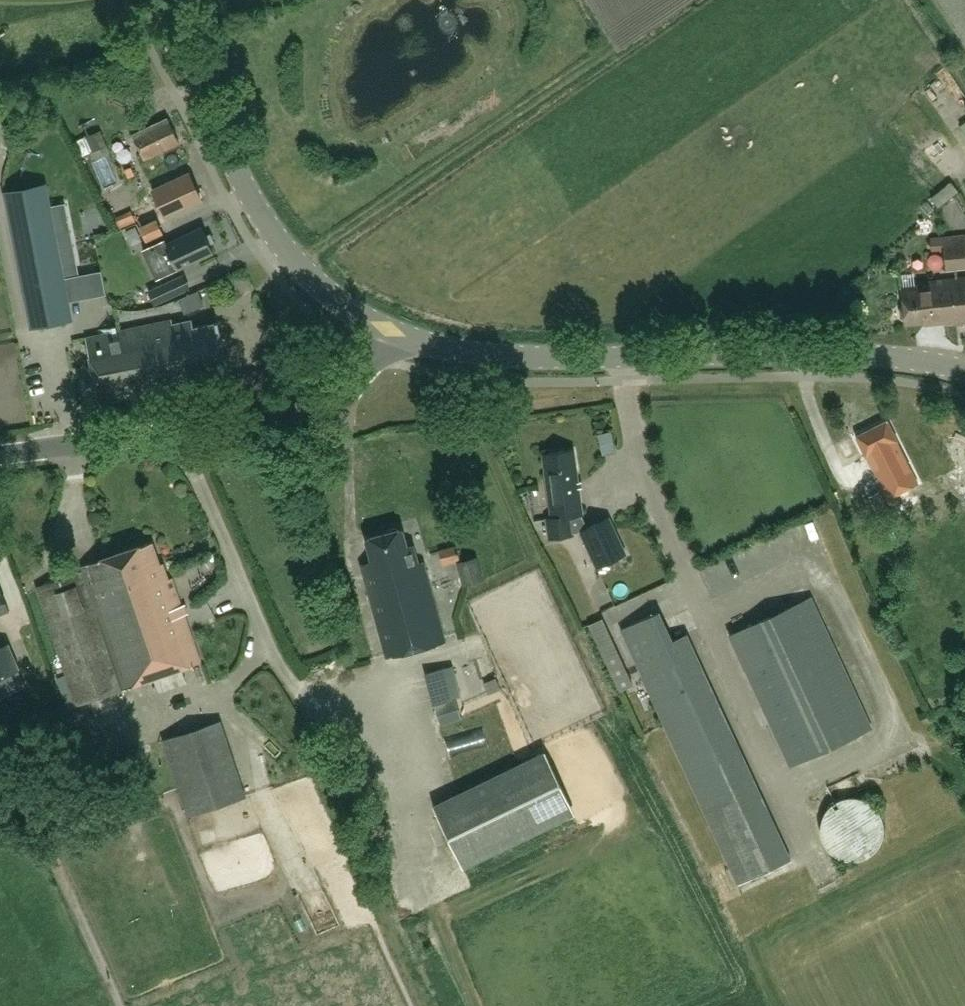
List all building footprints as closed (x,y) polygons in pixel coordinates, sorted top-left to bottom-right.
[(166,117),(132,133),(144,159),(178,142),(166,117)] [(201,199),(189,172),(152,189),(165,216),(201,199)] [(945,201),(964,191),(958,181),(939,192),(945,201)] [(45,184),(5,192),(31,327),(72,319),(45,184)] [(156,220),(140,227),(145,238),(161,231),(156,220)] [(166,240),(144,250),(157,279),(214,253),(210,245),(215,243),(211,235),(207,237),(203,229),(168,245),(166,240)] [(964,267),(964,234),(930,238),(931,250),(943,249),(945,269),(964,267)] [(964,299),(964,276),(928,280),(929,283),(915,284),(915,288),(901,290),(902,301),(901,305),(901,306),(964,299)] [(169,297),(163,284),(148,290),(155,304),(169,297)] [(901,306),(902,315),(904,319),(904,322),(930,319),(930,322),(944,320),(945,324),(964,322),(964,299),(901,306)] [(86,336),(100,404),(205,383),(202,367),(224,363),(216,322),(193,326),(192,319),(172,323),(171,319),(86,336)] [(916,480),(886,419),(855,434),(858,441),(851,445),(858,459),(865,456),(874,473),(876,472),(887,495),(916,480)] [(573,451),(543,455),(551,515),(546,516),(549,537),(572,534),(570,515),(581,513),(573,451)] [(893,518),(879,490),(868,496),(882,524),(893,518)] [(625,554),(620,543),(609,517),(580,530),(596,567),(625,554)] [(373,560),(359,564),(385,657),(446,640),(424,560),(419,562),(415,546),(409,548),(404,529),(367,539),(373,560)] [(82,571),(38,586),(77,704),(155,678),(159,691),(187,682),(182,667),(200,661),(173,577),(168,578),(162,561),(159,562),(152,542),(80,566),(82,571)] [(454,545),(438,549),(441,563),(458,559),(454,545)] [(787,563),(792,575),(808,568),(803,556),(787,563)] [(456,563),(462,587),(485,581),(479,557),(456,563)] [(729,635),(789,765),(871,727),(811,597),(729,635)] [(620,628),(738,883),(791,859),(694,651),(700,648),(692,630),(671,640),(657,611),(620,628)] [(588,624),(617,690),(617,691),(631,685),(602,618),(588,624)] [(7,643),(0,646),(0,675),(18,667),(7,643)] [(452,665),(425,673),(433,704),(461,696),(452,665)] [(187,815),(190,814),(245,796),(220,720),(162,740),(187,815)] [(539,753),(430,805),(460,867),(569,815),(539,753)] [(843,797),(833,801),(824,812),(820,824),(822,839),(831,852),(845,858),(858,858),(871,853),(880,842),(883,826),(880,812),(871,802),(859,797),(843,797)]
